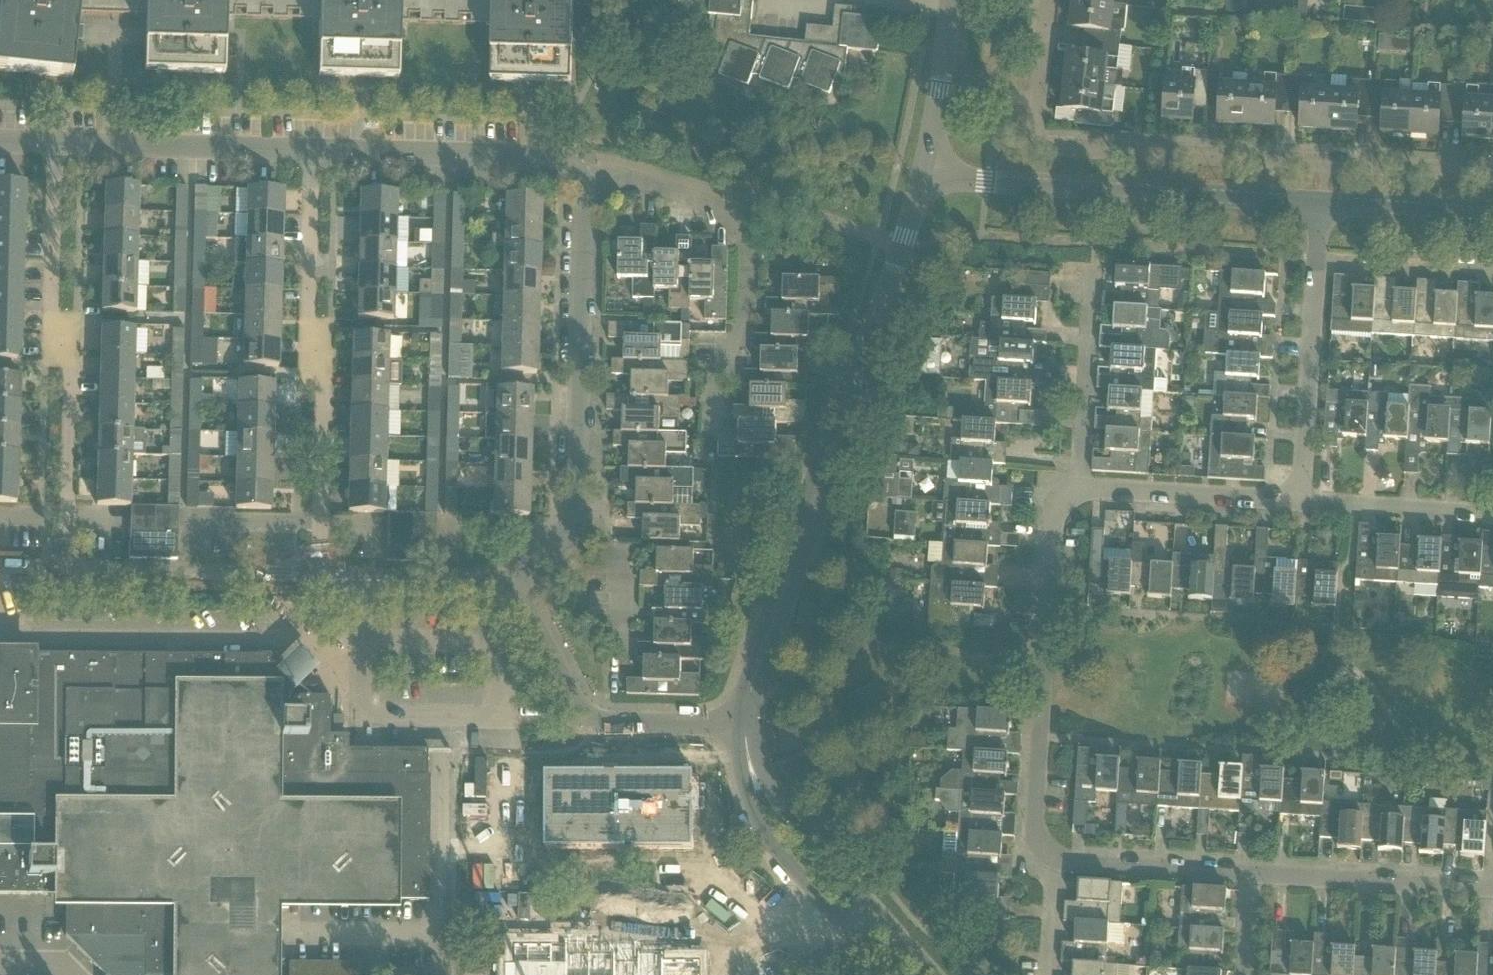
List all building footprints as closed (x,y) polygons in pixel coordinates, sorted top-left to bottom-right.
[(79,14),(81,0),(0,0),(0,71),(72,79),(79,14)] [(79,14),(146,16),(146,0),(81,0),(79,14)] [(226,18),(227,0),(146,0),(146,16),(144,72),(225,74),(226,18)] [(320,21),(320,0),(227,0),(226,18),(234,18),(235,10),(246,10),(246,18),(261,19),(261,11),(272,11),(272,19),(287,20),(288,11),(299,12),(298,20),(320,21)] [(320,21),(318,77),(398,79),(400,23),(400,0),(320,0),(320,21)] [(400,23),(408,23),(408,15),(419,15),(419,23),(434,24),(435,15),(446,16),(446,24),(461,24),(461,16),(472,16),(472,25),(493,25),(494,0),(400,0),(400,23)] [(493,25),(491,82),(572,84),(574,0),(494,0),(493,25)] [(709,16),(717,17),(715,43),(713,70),(714,71),(714,70),(720,71),(719,75),(748,86),(752,74),(761,75),(759,79),(789,90),(793,79),(802,80),(800,83),(830,94),(834,83),(843,84),(844,84),(848,49),(877,52),(878,52),(881,20),(873,19),(851,16),(852,9),(835,7),(833,29),(807,26),(805,43),(750,37),(753,0),(711,0),(709,16)] [(1225,13),(1241,14),(1243,0),(1226,0),(1225,13)] [(1246,11),(1256,12),(1257,0),(1247,0),(1246,11)] [(1298,17),(1306,18),(1308,0),(1299,0),(1298,17)] [(1072,21),(1071,29),(1085,30),(1090,31),(1089,43),(1083,42),(1083,43),(1120,47),(1121,31),(1124,31),(1127,6),(1112,5),(1074,1),(1072,21)] [(1260,2),(1259,14),(1271,15),(1272,3),(1260,2)] [(1344,6),(1343,19),(1377,22),(1378,9),(1344,6)] [(1379,37),(1378,52),(1394,53),(1408,54),(1409,39),(1395,38),(1379,37)] [(1120,47),(1083,43),(1089,44),(1088,56),(1069,54),(1066,82),(1115,88),(1121,88),(1121,87),(1120,87),(1122,71),(1117,71),(1120,47)] [(1206,104),(1208,72),(1168,70),(1165,100),(1163,120),(1192,121),(1193,103),(1206,104)] [(1246,125),(1248,85),(1249,75),(1208,72),(1206,104),(1219,105),(1218,123),(1246,125)] [(1288,109),(1290,78),(1265,77),(1264,86),(1248,85),(1246,125),(1274,126),(1275,108),(1288,109)] [(1328,130),(1330,90),(1315,89),(1315,79),(1290,78),(1288,109),(1301,109),(1300,128),(1328,130)] [(1370,114),(1372,82),(1346,81),(1346,91),(1330,90),(1328,130),(1356,131),(1357,113),(1370,114)] [(1115,88),(1066,82),(1063,110),(1082,112),(1081,124),(1075,124),(1075,125),(1076,125),(1100,127),(1111,128),(1112,116),(1114,104),(1115,88)] [(1410,135),(1412,95),(1396,94),(1397,84),(1372,82),(1370,114),(1383,114),(1382,133),(1410,135)] [(1452,118),(1454,87),(1428,86),(1427,95),(1412,95),(1410,135),(1438,137),(1439,118),(1452,118)] [(1492,113),(1492,100),(1478,99),(1479,89),(1454,87),(1452,118),(1465,119),(1463,138),(1491,140),(1492,113)] [(25,183),(0,182),(0,208),(24,208),(25,183)] [(138,212),(138,206),(139,186),(105,185),(104,211),(138,212)] [(187,213),(188,187),(176,187),(175,212),(187,213)] [(195,187),(194,214),(206,214),(206,188),(205,188),(195,187)] [(283,195),(283,190),(248,189),(247,215),(282,216),(283,195)] [(361,192),(360,218),(395,219),(395,213),(396,193),(361,192)] [(445,220),(446,195),(446,194),(433,194),(432,220),(445,220)] [(464,220),(464,194),(452,194),(451,220),(464,220)] [(540,203),(541,197),(506,196),(505,221),(540,222),(540,203)] [(24,234),(24,208),(0,208),(0,233),(24,234)] [(137,237),(138,212),(104,211),(104,236),(137,237)] [(186,238),(187,213),(175,212),(174,238),(186,238)] [(193,230),(193,239),(205,239),(217,239),(217,214),(206,214),(194,214),(193,230)] [(235,214),(234,240),(281,241),(282,219),(282,216),(247,215),(235,214)] [(359,239),(359,243),(395,244),(407,244),(407,219),(395,219),(360,218),(360,221),(360,234),(359,239)] [(414,230),(413,244),(420,244),(432,244),(432,245),(444,245),(445,220),(432,220),(432,231),(414,230)] [(463,246),(464,220),(451,220),(451,245),(463,246)] [(539,247),(540,222),(505,221),(504,236),(491,235),(491,246),(504,247),(539,247)] [(618,256),(618,279),(633,279),(633,299),(644,300),(644,317),(653,317),(653,300),(654,300),(654,290),(655,253),(656,227),(641,226),(641,239),(640,242),(633,242),(620,242),(618,242),(618,256)] [(24,234),(0,233),(0,258),(23,259),(24,238),(24,234)] [(136,262),(137,237),(104,236),(103,261),(136,262)] [(186,264),(186,238),(174,238),(174,263),(186,264)] [(193,239),(193,259),(204,259),(205,239),(193,239)] [(655,253),(654,290),(669,290),(669,310),(681,310),(688,310),(690,310),(691,301),(690,301),(691,263),(692,239),(676,239),(676,253),(655,253)] [(234,240),(234,264),(246,265),(281,266),(281,245),(281,241),(234,240)] [(355,248),(355,254),(357,257),(359,257),(359,268),(394,269),(406,269),(407,244),(395,244),(359,243),(359,246),(357,246),(355,248)] [(451,245),(450,270),(462,271),(463,257),(469,257),(470,248),(463,247),(463,246),(451,245)] [(539,248),(539,247),(504,247),(504,272),(538,273),(539,272),(539,248)] [(432,250),(431,270),(443,270),(444,250),(432,250)] [(691,263),(690,301),(691,301),(705,301),(704,321),(726,321),(728,250),(712,250),(712,264),(691,263)] [(23,259),(0,258),(0,284),(22,285),(23,259)] [(136,287),(136,262),(103,261),(102,287),(136,287)] [(185,289),(186,264),(174,263),(173,288),(185,289)] [(192,263),(192,289),(203,289),(204,264),(192,263)] [(280,291),(281,266),(246,265),(245,290),(280,291)] [(1102,304),(1102,307),(1114,308),(1159,311),(1161,289),(1170,289),(1171,279),(1180,280),(1190,281),(1190,271),(1180,270),(1171,269),(1161,269),(1117,266),(1115,290),(1117,290),(1117,288),(1121,288),(1125,288),(1124,295),(1120,295),(1103,293),(1102,304)] [(358,282),(358,293),(393,294),(407,295),(408,269),(406,269),(394,269),(359,268),(359,271),(358,282)] [(462,296),(462,271),(450,270),(450,295),(462,296)] [(538,279),(538,273),(504,272),(503,297),(538,298),(538,279)] [(1278,277),(1278,276),(1221,272),(1218,314),(1263,317),(1275,318),(1276,305),(1254,304),(1255,298),(1264,299),(1265,276),(1278,277)] [(982,324),(981,341),(989,341),(1025,344),(1025,343),(1026,330),(1026,323),(1034,324),(1034,326),(1036,326),(1037,303),(1049,304),(1050,295),(1051,275),(1037,274),(1024,273),(1023,286),(1019,286),(1018,301),(1003,299),(992,299),(991,325),(982,324)] [(420,281),(419,295),(430,295),(442,296),(443,285),(443,275),(431,275),(431,279),(420,279),(420,281)] [(1353,298),(1345,298),(1347,276),(1334,276),(1330,332),(1371,335),(1374,290),(1352,289),(1351,290),(1353,290),(1353,298)] [(783,278),(782,303),(786,303),(786,314),(786,315),(809,315),(839,316),(839,296),(841,296),(841,279),(839,279),(820,279),(783,278)] [(1387,291),(1387,279),(1375,278),(1375,279),(1376,279),(1375,290),(1374,290),(1371,335),(1413,337),(1416,293),(1387,291)] [(1454,340),(1457,305),(1457,295),(1428,293),(1429,281),(1417,281),(1416,293),(1413,337),(1454,340)] [(22,285),(0,284),(0,310),(22,311),(22,285)] [(135,313),(136,287),(102,287),(102,312),(122,313),(135,313)] [(184,315),(185,289),(173,288),(172,313),(172,315),(184,315)] [(203,314),(203,289),(192,289),(191,314),(203,314)] [(279,316),(280,291),(245,290),(244,315),(279,316)] [(956,292),(952,309),(961,311),(965,294),(956,292)] [(393,320),(393,294),(358,293),(358,297),(356,297),(354,299),(354,307),(356,309),(358,309),(357,319),(393,320)] [(430,295),(430,316),(442,316),(442,296),(430,295)] [(450,295),(449,316),(461,316),(462,296),(450,295)] [(1475,296),(1475,297),(1476,298),(1476,306),(1457,305),(1454,340),(1492,342),(1492,297),(1475,296)] [(537,323),(538,298),(503,297),(502,322),(537,323)] [(1114,308),(1113,331),(1122,331),(1122,337),(1121,349),(1145,351),(1145,350),(1157,351),(1169,352),(1170,339),(1170,338),(1169,336),(1168,335),(1166,334),(1164,333),(1160,333),(1161,311),(1159,311),(1114,308)] [(22,311),(0,310),(0,335),(21,336),(22,311)] [(191,319),(191,334),(202,334),(203,314),(191,314),(191,319)] [(766,314),(766,315),(772,315),(771,338),(775,338),(775,350),(799,351),(798,352),(819,352),(828,353),(829,338),(829,331),(809,330),(809,315),(786,315),(786,314),(766,314)] [(1208,332),(1207,355),(1215,355),(1227,356),(1260,358),(1272,359),(1273,346),(1261,345),(1261,337),(1263,317),(1218,314),(1217,333),(1208,332)] [(279,341),(279,316),(244,315),(244,340),(279,341)] [(449,326),(448,341),(461,341),(461,321),(449,321),(449,326)] [(537,328),(537,323),(502,322),(501,347),(536,348),(537,337),(537,328)] [(609,323),(608,339),(621,339),(624,339),(624,360),(623,360),(623,361),(636,361),(636,360),(660,361),(681,361),(688,361),(688,342),(689,326),(688,326),(681,326),(681,325),(652,325),(643,324),(629,324),(617,324),(609,323)] [(134,355),(135,329),(101,328),(100,348),(100,354),(134,355)] [(183,356),(184,330),(172,330),(171,356),(183,356)] [(21,336),(0,335),(0,360),(20,360),(21,336)] [(387,362),(388,336),(353,335),(352,361),(387,362)] [(441,363),(442,338),(442,337),(429,337),(428,363),(441,363)] [(201,366),(202,339),(190,339),(190,366),(201,366)] [(279,344),(279,341),(244,340),(243,366),(278,367),(279,345),(279,344)] [(969,367),(969,377),(973,378),(972,381),(987,382),(1032,385),(1044,385),(1045,373),(1033,372),(1035,345),(1035,344),(1025,343),(1025,344),(989,341),(981,341),(971,340),(970,358),(974,358),(973,368),(969,367)] [(1186,343),(1186,352),(1188,352),(1196,353),(1196,344),(1186,343)] [(460,373),(460,346),(448,346),(448,372),(460,373)] [(536,374),(536,348),(501,347),(501,373),(536,374)] [(755,349),(755,350),(761,350),(761,371),(760,386),(787,387),(787,388),(788,388),(806,388),(807,388),(817,388),(818,367),(798,366),(798,352),(799,351),(775,350),(755,349)] [(1120,372),(1118,390),(1142,392),(1154,392),(1155,380),(1157,380),(1158,372),(1155,372),(1157,351),(1145,350),(1145,351),(1121,349),(1112,349),(1110,372),(1120,372)] [(1329,351),(1329,362),(1340,363),(1340,356),(1336,351),(1329,351)] [(134,380),(134,355),(100,354),(100,379),(134,380)] [(1370,354),(1369,365),(1380,365),(1381,360),(1375,354),(1370,354)] [(182,381),(183,356),(171,356),(171,381),(182,381)] [(1213,396),(1213,397),(1225,398),(1225,397),(1258,399),(1257,399),(1270,400),(1270,399),(1270,387),(1251,386),(1251,379),(1257,379),(1257,381),(1259,381),(1260,358),(1227,356),(1227,357),(1226,374),(1214,374),(1213,396)] [(611,374),(611,375),(631,376),(631,396),(631,397),(667,398),(667,397),(667,382),(687,383),(687,379),(688,361),(681,361),(660,361),(636,360),(636,361),(623,361),(623,360),(612,360),(611,374)] [(925,360),(920,375),(940,376),(941,362),(925,360)] [(387,387),(387,362),(352,361),(351,386),(387,387)] [(440,388),(441,363),(428,363),(428,388),(440,388)] [(1370,368),(1370,379),(1375,379),(1380,376),(1380,369),(1370,368)] [(20,376),(0,376),(0,402),(19,402),(20,382),(20,376)] [(133,405),(134,380),(100,379),(99,404),(133,405)] [(182,407),(182,381),(171,381),(170,406),(182,407)] [(200,407),(201,381),(189,381),(188,407),(200,407)] [(273,389),(273,383),(238,382),(238,408),(273,409),(273,389)] [(979,409),(978,421),(984,422),(997,423),(997,424),(1041,427),(1041,426),(1042,414),(1021,412),(1021,405),(1029,406),(1029,408),(1030,408),(1032,385),(987,382),(985,410),(979,409)] [(386,412),(387,387),(351,386),(351,411),(386,412)] [(744,386),(750,386),(750,410),(754,410),(754,421),(754,423),(777,423),(796,424),(806,424),(807,402),(787,402),(788,388),(787,388),(787,387),(760,386),(744,386)] [(1447,444),(1450,399),(1430,398),(1431,388),(1409,386),(1408,408),(1406,441),(1405,453),(1416,454),(1419,451),(1419,442),(1447,444)] [(447,388),(446,413),(458,414),(459,387),(447,388)] [(439,413),(440,388),(428,388),(427,413),(439,413)] [(531,416),(531,390),(496,389),(496,415),(531,416)] [(1106,430),(1106,431),(1151,434),(1152,422),(1140,421),(1142,392),(1118,390),(1109,389),(1107,413),(1117,413),(1116,431),(1106,430)] [(1365,439),(1368,394),(1327,391),(1323,448),(1337,449),(1338,437),(1365,439)] [(1365,439),(1364,450),(1377,451),(1378,439),(1406,441),(1408,408),(1387,407),(1388,395),(1368,394),(1365,439)] [(607,397),(606,411),(622,411),(622,432),(622,433),(630,433),(633,433),(658,434),(658,433),(678,434),(678,418),(678,397),(667,397),(667,398),(631,397),(631,396),(611,396),(607,395),(607,397)] [(1211,416),(1210,437),(1246,439),(1247,421),(1256,422),(1257,399),(1258,399),(1225,397),(1225,398),(1223,417),(1211,416)] [(1185,398),(1185,408),(1193,408),(1193,398),(1185,398)] [(1489,446),(1492,401),(1450,399),(1447,444),(1446,455),(1460,456),(1460,444),(1489,446)] [(19,402),(0,402),(0,427),(18,427),(19,402)] [(132,430),(133,405),(99,404),(98,429),(132,430)] [(181,432),(182,407),(170,406),(169,431),(181,432)] [(188,423),(188,427),(200,427),(200,407),(188,407),(188,423)] [(272,434),(273,409),(238,408),(237,433),(272,434)] [(941,409),(940,419),(952,420),(953,410),(941,409)] [(385,437),(386,412),(351,411),(350,426),(350,436),(385,437)] [(446,437),(446,439),(458,439),(458,414),(446,413),(446,437)] [(487,428),(486,440),(495,440),(530,441),(530,421),(531,416),(496,415),(495,429),(487,428)] [(427,418),(426,438),(438,438),(439,418),(427,418)] [(961,440),(960,462),(984,464),(984,463),(985,452),(995,453),(995,444),(997,424),(997,423),(984,422),(963,420),(961,440)] [(719,443),(718,458),(796,460),(796,438),(776,437),(777,423),(754,423),(754,421),(734,421),(734,422),(739,422),(738,443),(719,443)] [(18,453),(18,427),(0,427),(0,452),(18,453)] [(98,429),(98,455),(131,455),(144,456),(145,442),(143,442),(143,431),(132,430),(98,429)] [(180,457),(181,432),(169,431),(169,449),(162,449),(162,457),(168,457),(180,457)] [(1148,475),(1150,455),(1151,434),(1106,431),(1105,454),(1114,455),(1114,461),(1093,459),(1092,470),(1092,471),(1148,475)] [(199,457),(200,432),(188,432),(187,457),(199,457)] [(614,432),(614,447),(624,447),(624,455),(629,455),(629,469),(637,470),(637,469),(641,469),(665,470),(665,469),(665,454),(685,455),(686,434),(678,434),(658,433),(658,434),(633,433),(630,433),(622,433),(622,432),(614,432)] [(225,433),(224,458),(237,458),(271,459),(272,434),(237,433),(225,433)] [(385,462),(385,437),(350,436),(350,454),(349,461),(385,462)] [(1264,482),(1265,468),(1253,468),(1255,439),(1246,439),(1210,437),(1207,478),(1264,482)] [(457,464),(458,439),(445,439),(445,464),(457,464)] [(530,447),(530,441),(495,440),(494,465),(529,466),(529,463),(530,447)] [(426,443),(425,463),(438,464),(438,443),(426,443)] [(907,445),(906,458),(918,459),(919,446),(907,445)] [(18,453),(0,452),(0,477),(17,478),(18,453)] [(131,481),(131,455),(98,455),(97,480),(131,481)] [(882,456),(878,498),(879,498),(898,499),(899,498),(911,499),(912,482),(900,481),(900,476),(896,475),(897,457),(882,456)] [(179,482),(180,457),(168,457),(168,482),(179,482)] [(187,457),(187,477),(198,478),(199,457),(187,457)] [(271,484),(271,459),(237,458),(236,484),(271,484)] [(384,487),(385,462),(349,461),(349,464),(349,482),(349,486),(384,487)] [(944,485),(944,493),(947,493),(946,503),(990,506),(991,505),(1002,506),(1002,507),(1011,507),(1012,494),(991,493),(992,486),(993,464),(984,463),(984,464),(960,462),(959,481),(947,480),(947,485),(944,485)] [(445,464),(444,484),(457,484),(457,464),(445,464)] [(529,491),(529,466),(494,465),(494,490),(529,491)] [(425,468),(425,488),(437,489),(437,476),(438,468),(425,468)] [(621,468),(620,483),(633,484),(632,492),(636,492),(636,504),(636,505),(647,506),(647,505),(673,506),(692,506),(693,484),(693,470),(665,469),(665,470),(641,469),(637,469),(637,470),(629,469),(628,469),(629,468),(621,468)] [(1180,469),(1179,477),(1193,478),(1193,469),(1180,469)] [(693,470),(693,484),(702,484),(702,470),(693,470)] [(17,478),(0,477),(0,503),(16,504),(17,478)] [(130,506),(131,481),(97,480),(96,505),(130,506)] [(179,508),(179,482),(168,482),(167,508),(179,508)] [(197,509),(198,483),(187,483),(186,508),(197,509)] [(270,510),(271,484),(236,484),(235,509),(270,510)] [(349,486),(348,512),(350,512),(352,512),(380,513),(388,513),(395,513),(396,488),(384,487),(349,486)] [(436,515),(437,489),(425,488),(424,514),(436,515)] [(456,515),(456,489),(444,489),(444,515),(456,515)] [(528,517),(529,491),(494,490),(493,516),(528,517)] [(945,524),(943,544),(988,546),(988,547),(1000,548),(1000,547),(1001,534),(996,533),(997,525),(992,525),(992,523),(992,520),(990,519),(990,506),(946,503),(945,524)] [(628,505),(627,520),(643,520),(643,542),(663,542),(680,543),(680,527),(700,527),(700,519),(700,506),(692,506),(673,506),(647,505),(647,506),(636,505),(636,504),(628,504),(628,505)] [(154,519),(154,507),(130,506),(130,518),(154,519)] [(178,520),(179,508),(167,508),(154,507),(154,519),(178,520)] [(915,538),(917,514),(897,512),(895,537),(915,538)] [(1105,512),(1105,522),(1114,523),(1115,513),(1105,512)] [(412,526),(412,514),(395,513),(388,513),(388,525),(412,526)] [(436,515),(424,514),(412,514),(412,526),(436,527),(436,515)] [(153,531),(154,519),(130,518),(129,531),(153,531)] [(178,532),(178,520),(154,519),(153,531),(178,532)] [(411,538),(412,526),(388,525),(387,537),(411,538)] [(435,539),(436,527),(412,526),(411,538),(435,539)] [(1254,571),(1229,569),(1229,557),(1226,557),(1228,528),(1216,527),(1214,556),(1212,592),(1213,592),(1212,601),(1212,614),(1232,615),(1232,603),(1238,603),(1237,606),(1242,606),(1242,604),(1253,604),(1256,559),(1255,559),(1254,571)] [(1091,548),(1089,585),(1109,586),(1108,594),(1107,594),(1107,596),(1129,597),(1130,597),(1131,587),(1130,587),(1132,563),(1132,552),(1104,550),(1105,530),(1092,530),(1092,532),(1091,548)] [(177,560),(177,540),(178,532),(153,531),(129,531),(129,559),(177,560)] [(1294,606),(1297,562),(1267,560),(1268,531),(1257,531),(1256,559),(1253,604),(1254,604),(1254,595),(1271,596),(1271,605),(1294,606)] [(1478,589),(1492,590),(1492,532),(1485,532),(1483,532),(1482,544),(1481,544),(1478,589)] [(411,550),(411,538),(387,537),(387,550),(411,550)] [(435,551),(435,543),(435,539),(411,538),(411,550),(435,551)] [(1357,556),(1355,581),(1396,584),(1398,545),(1400,546),(1400,539),(1398,539),(1380,538),(1379,548),(1358,547),(1357,556)] [(1398,545),(1396,584),(1437,587),(1440,542),(1417,540),(1418,542),(1419,542),(1419,547),(1400,546),(1398,545)] [(1437,587),(1436,598),(1478,601),(1478,589),(1481,544),(1440,542),(1437,587)] [(932,569),(931,584),(941,585),(985,588),(996,589),(997,589),(998,589),(999,576),(986,575),(987,566),(988,547),(988,546),(943,544),(942,564),(938,563),(932,569)] [(411,562),(411,550),(387,550),(387,562),(411,562)] [(435,563),(435,551),(411,550),(411,562),(435,563)] [(713,589),(713,568),(694,567),(694,551),(677,551),(657,550),(655,582),(655,586),(642,586),(657,587),(705,588),(705,589),(713,589)] [(1212,592),(1214,556),(1173,554),(1173,565),(1170,599),(1172,599),(1172,590),(1189,591),(1189,600),(1212,601),(1213,592),(1212,592)] [(1335,609),(1338,564),(1297,562),(1294,606),(1295,606),(1295,597),(1312,598),(1311,608),(1335,609)] [(1170,599),(1173,565),(1132,563),(1130,587),(1131,587),(1148,588),(1147,598),(1170,599)] [(903,581),(904,571),(891,570),(890,580),(903,581)] [(929,621),(929,627),(982,629),(984,629),(994,630),(996,630),(997,617),(994,616),(994,617),(974,615),(975,609),(982,609),(982,611),(984,611),(985,588),(941,585),(931,584),(929,621)] [(693,624),(693,625),(722,625),(722,604),(703,603),(703,602),(704,589),(705,589),(705,588),(657,587),(642,586),(642,587),(666,588),(665,604),(665,608),(650,608),(649,622),(649,623),(693,624)] [(1356,596),(1355,610),(1364,611),(1365,596),(1356,596)] [(638,658),(638,659),(644,659),(644,658),(668,659),(668,647),(679,647),(679,659),(682,660),(701,661),(711,661),(712,640),(711,640),(693,639),(693,625),(693,624),(649,623),(655,623),(654,658),(638,658)] [(1479,637),(1478,647),(1488,648),(1489,638),(1479,637)] [(27,895),(27,896),(29,896),(29,895),(44,895),(44,896),(47,896),(47,895),(49,895),(65,895),(65,923),(65,936),(65,937),(72,944),(97,970),(99,971),(103,974),(267,974),(267,909),(268,898),(288,898),(300,898),(303,898),(421,899),(426,899),(426,777),(427,752),(427,751),(379,750),(371,750),(366,750),(364,750),(350,750),(348,750),(348,736),(329,736),(329,699),(331,699),(331,698),(287,697),(298,686),(296,685),(289,678),(281,671),(282,670),(283,669),(281,667),(269,655),(256,655),(256,656),(167,655),(64,655),(48,655),(33,655),(33,653),(0,653),(0,895),(27,895)] [(298,653),(283,669),(282,670),(281,671),(289,678),(296,685),(312,667),(305,660),(298,653)] [(700,697),(700,675),(681,675),(682,660),(679,659),(668,659),(644,658),(644,659),(643,680),(627,680),(627,683),(627,695),(700,697)] [(1009,737),(1011,713),(958,709),(957,731),(950,730),(948,750),(963,751),(999,753),(1000,736),(1009,737)] [(343,726),(343,716),(333,716),(333,726),(343,726)] [(911,735),(911,748),(923,749),(924,735),(914,735),(911,735)] [(1078,745),(1074,802),(1096,804),(1096,792),(1116,793),(1118,760),(1096,758),(1091,758),(1092,750),(1079,749),(1080,745),(1078,745)] [(1008,754),(999,753),(963,751),(962,771),(952,771),(941,781),(941,791),(960,792),(996,794),(997,777),(1006,778),(1008,754)] [(1281,804),(1283,771),(1255,769),(1255,757),(1242,756),(1241,768),(1238,813),(1251,814),(1252,802),(1280,804),(1281,804)] [(1136,770),(1119,769),(1120,760),(1118,760),(1116,793),(1117,793),(1116,805),(1157,807),(1160,763),(1137,761),(1136,770)] [(1280,804),(1279,815),(1320,818),(1321,818),(1322,803),(1323,803),(1325,774),(1325,773),(1326,761),(1325,761),(1324,774),(1301,772),(1300,781),(1283,780),(1282,780),(1281,804),(1280,804)] [(1178,773),(1160,772),(1161,763),(1160,763),(1157,807),(1198,810),(1201,765),(1178,764),(1178,773)] [(1218,776),(1201,775),(1202,765),(1201,765),(1198,810),(1238,813),(1241,768),(1219,767),(1218,776)] [(545,773),(545,849),(693,849),(692,773),(619,773),(545,773)] [(1330,774),(1330,781),(1341,781),(1342,775),(1342,773),(1330,773),(1330,774)] [(909,779),(908,789),(920,790),(920,780),(909,779)] [(908,791),(908,799),(916,799),(917,791),(908,791)] [(959,814),(958,834),(1002,837),(1003,823),(994,823),(994,818),(1004,819),(1005,795),(996,794),(960,792),(941,791),(936,791),(936,801),(939,801),(949,814),(959,814)] [(1320,818),(1319,838),(1338,839),(1337,849),(1361,850),(1361,841),(1363,806),(1323,803),(1322,803),(1321,818),(1320,818)] [(1401,853),(1404,808),(1363,806),(1361,841),(1378,842),(1378,851),(1401,853)] [(1442,855),(1445,811),(1404,808),(1401,853),(1402,853),(1402,843),(1420,844),(1419,854),(1442,855)] [(1483,870),(1487,814),(1445,811),(1442,855),(1443,856),(1443,846),(1461,847),(1460,857),(1483,858),(1483,871),(1483,870)] [(1085,829),(1085,835),(1098,836),(1098,826),(1085,825),(1085,829)] [(1198,827),(1197,835),(1208,836),(1208,827),(1198,827)] [(1166,829),(1165,839),(1175,840),(1176,830),(1166,829)] [(941,874),(955,875),(1000,878),(1012,879),(1012,865),(1000,864),(1002,837),(958,834),(956,854),(943,853),(941,874)] [(906,873),(905,890),(914,891),(915,874),(906,873)] [(1009,920),(1010,907),(998,906),(1000,878),(955,875),(953,896),(952,916),(1009,920)] [(1064,910),(1063,922),(1075,923),(1120,925),(1122,884),(1078,881),(1076,903),(1076,911),(1064,910)] [(1225,914),(1227,890),(1182,887),(1181,907),(1179,929),(1224,932),(1224,931),(1214,931),(1215,914),(1225,914)] [(345,916),(366,915),(366,908),(345,909),(345,916)] [(1153,914),(1153,925),(1162,926),(1163,915),(1153,914)] [(1062,943),(1061,963),(1073,964),(1073,963),(1106,965),(1107,958),(1107,944),(1124,944),(1125,925),(1120,925),(1075,923),(1074,944),(1062,943)] [(1177,969),(1212,972),(1213,955),(1223,955),(1224,932),(1179,929),(1177,969)] [(1285,954),(1286,932),(1273,931),(1270,974),(1310,974),(1312,946),(1290,944),(1289,954),(1285,954)] [(1326,935),(1313,934),(1312,946),(1310,974),(1352,974),(1354,949),(1325,947),(1326,935)] [(1478,944),(1477,944),(1477,956),(1454,955),(1453,964),(1436,963),(1437,954),(1436,954),(1435,974),(1476,974),(1478,944)] [(1489,957),(1490,945),(1478,944),(1476,974),(1492,974),(1492,957),(1489,957)] [(700,961),(664,961),(664,953),(640,953),(637,953),(637,961),(616,961),(616,953),(568,953),(568,945),(560,945),(514,945),(514,965),(514,974),(700,974),(700,961)] [(1354,958),(1355,949),(1354,949),(1352,974),(1393,974),(1395,951),(1372,949),(1371,959),(1354,958)] [(1395,960),(1396,951),(1395,951),(1393,974),(1435,974),(1436,954),(1413,952),(1412,962),(1395,960)] [(1136,956),(1135,966),(1146,967),(1146,957),(1136,956)] [(360,961),(290,960),(289,974),(359,974),(360,961)] [(1118,965),(1115,965),(1106,965),(1073,963),(1073,964),(1072,974),(1117,974),(1118,965)]
